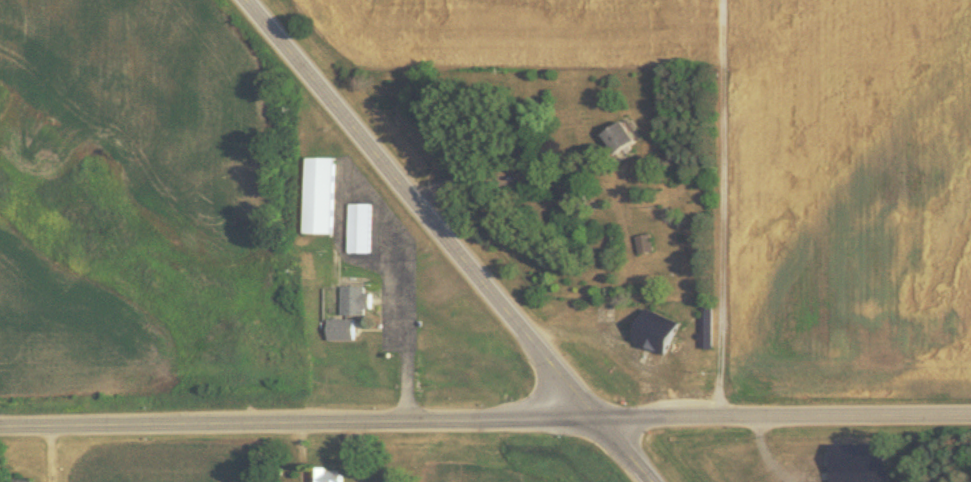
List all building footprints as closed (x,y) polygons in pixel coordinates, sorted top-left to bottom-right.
[(606,152),(631,140),(627,131),(630,129),(625,118),(596,131),(606,152)] [(303,232),(333,233),(335,157),(304,156),(303,232)] [(368,252),(369,203),(347,202),(346,251),(368,252)] [(633,235),(636,252),(652,250),(648,232),(633,235)] [(363,285),(339,285),(340,313),(369,312),(369,293),(363,293),(363,285)] [(628,340),(661,352),(673,318),(640,306),(628,340)] [(325,339),(354,339),(353,317),(325,318),(325,339)] [(339,477),(327,477),(327,466),(314,467),(314,481),(339,481),(339,477)]
